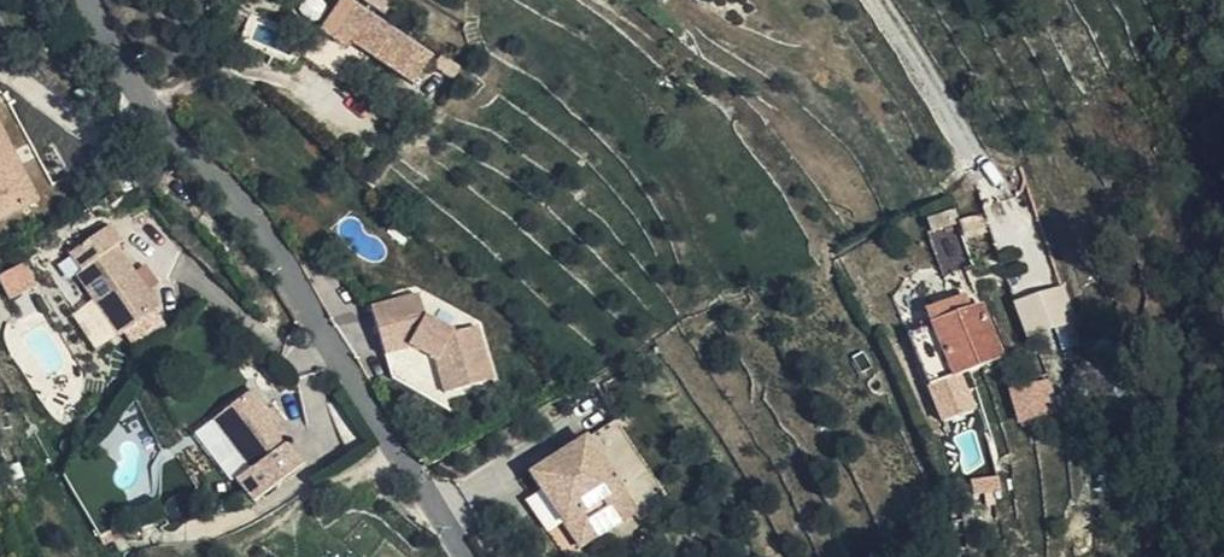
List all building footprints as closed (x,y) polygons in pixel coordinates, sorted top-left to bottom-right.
[(359,0),(343,0),(325,26),(352,46),(357,39),(424,87),(443,57),(359,0)] [(392,14),(401,0),(370,0),(392,14)] [(41,202),(0,113),(0,221),(41,202)] [(945,272),(999,255),(983,202),(928,219),(945,272)] [(86,304),(117,344),(156,312),(109,251),(69,281),(86,304)] [(37,283),(26,262),(0,275),(0,276),(11,296),(37,283)] [(1015,301),(1029,340),(1079,322),(1065,282),(1015,301)] [(384,326),(434,312),(429,291),(378,304),(384,326)] [(992,294),(940,316),(961,372),(1014,350),(992,294)] [(102,355),(117,344),(86,304),(73,316),(102,355)] [(461,331),(434,312),(384,326),(392,351),(420,342),(440,355),(449,391),(498,379),(480,326),(461,331)] [(1011,384),(1018,421),(1060,414),(1053,377),(1011,384)] [(213,412),(235,444),(247,464),(234,475),(250,499),(300,460),(283,437),(288,433),(251,381),(213,412)] [(612,420),(662,504),(678,493),(625,411),(612,420)] [(197,424),(216,459),(235,444),(213,412),(197,424)] [(651,512),(662,504),(612,420),(543,465),(591,542),(646,507),(651,512)]
